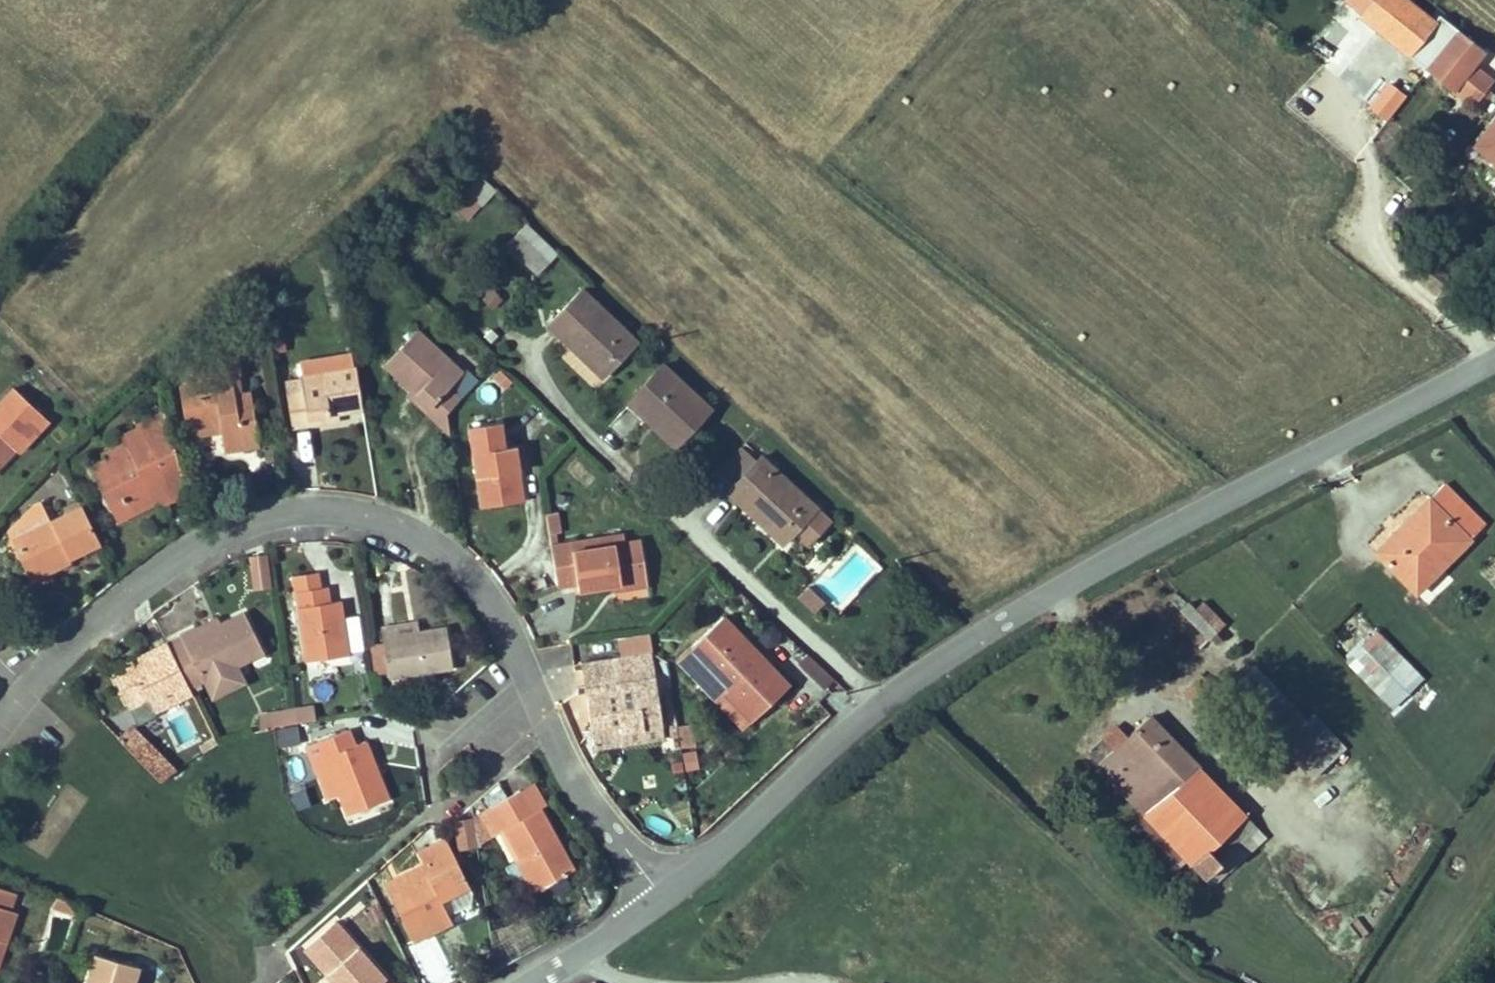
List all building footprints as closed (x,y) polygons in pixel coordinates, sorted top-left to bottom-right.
[(1361,17),(1409,55),(1435,23),(1406,0),(1348,0),(1364,13),(1361,17)] [(1459,32),(1443,19),(1412,57),(1428,70),(1459,32)] [(1484,51),(1459,32),(1428,70),(1474,106),(1494,82),(1473,65),(1484,51)] [(1389,81),(1368,106),(1388,122),(1408,97),(1389,81)] [(1475,145),(1492,158),(1484,168),(1489,172),(1494,166),(1494,121),(1475,145)] [(495,190),(480,176),(466,191),(480,205),(495,190)] [(557,256),(526,226),(507,245),(537,276),(557,256)] [(599,374),(609,364),(614,368),(637,343),(582,292),(548,327),(599,374)] [(384,365),(410,390),(429,407),(424,412),(437,424),(444,417),(448,424),(446,414),(460,400),(448,389),(462,373),(417,331),(384,365)] [(184,384),(180,387),(186,434),(213,430),(213,425),(220,424),(221,429),(224,449),(259,443),(253,397),(235,400),(231,376),(241,374),(239,356),(211,360),(200,370),(200,381),(184,384)] [(614,368),(609,364),(599,374),(604,379),(614,368)] [(662,364),(634,397),(659,422),(662,419),(667,425),(660,432),(676,447),(711,410),(662,364)] [(308,424),(307,417),(339,412),(362,409),(356,369),(300,378),(302,393),(287,396),(291,427),(308,424)] [(184,384),(200,381),(200,370),(184,384)] [(8,442),(15,449),(19,453),(49,420),(14,389),(0,403),(0,451),(8,442)] [(424,412),(429,407),(410,390),(406,395),(424,412)] [(628,403),(660,432),(667,425),(662,419),(659,422),(634,397),(628,403)] [(340,420),(339,412),(307,417),(308,424),(340,420)] [(105,460),(90,466),(109,504),(125,498),(130,511),(155,500),(154,498),(184,484),(164,413),(138,424),(139,428),(121,436),(125,444),(102,454),(105,460)] [(448,424),(444,417),(437,424),(443,429),(450,436),(448,424)] [(499,423),(469,427),(481,508),(523,502),(518,470),(514,447),(503,449),(499,423)] [(8,442),(0,451),(0,465),(15,449),(8,442)] [(521,446),(514,447),(518,470),(525,469),(521,446)] [(718,476),(732,489),(757,461),(743,449),(718,476)] [(761,458),(757,461),(732,489),(728,493),(778,540),(789,529),(794,534),(795,533),(803,525),(816,536),(829,521),(761,458)] [(154,498),(155,500),(158,507),(187,493),(184,484),(154,498)] [(1391,536),(1375,552),(1416,593),(1484,524),(1443,484),(1401,526),(1405,531),(1396,540),(1391,536)] [(116,518),(130,511),(125,498),(109,504),(116,518)] [(14,539),(22,555),(29,552),(41,576),(57,568),(52,559),(66,552),(69,559),(100,544),(82,507),(14,539)] [(546,514),(548,535),(555,534),(561,533),(557,513),(546,514)] [(816,536),(803,525),(795,533),(807,545),(816,536)] [(1396,540),(1405,531),(1401,526),(1391,536),(1396,540)] [(794,534),(789,529),(778,540),(783,544),(794,534)] [(557,546),(555,534),(548,535),(550,547),(557,546)] [(571,544),(572,551),(624,543),(623,535),(571,544)] [(577,591),(611,585),(646,580),(640,541),(624,543),(572,551),(571,544),(557,546),(550,547),(557,587),(576,583),(577,591)] [(41,576),(29,552),(22,555),(34,580),(41,576)] [(66,552),(52,559),(57,568),(71,562),(69,559),(66,552)] [(268,585),(264,555),(250,561),(253,586),(268,585)] [(294,576),(296,592),(320,588),(317,573),(294,576)] [(647,585),(646,580),(611,585),(612,591),(647,585)] [(327,587),(296,592),(307,662),(349,655),(349,651),(344,618),(341,600),(330,602),(327,587)] [(824,603),(808,587),(797,598),(814,614),(824,603)] [(1204,602),(1194,611),(1216,633),(1225,625),(1204,602)] [(1209,639),(1216,633),(1194,611),(1187,603),(1180,609),(1209,639)] [(189,688),(204,680),(236,666),(264,651),(244,613),(219,624),(196,636),(193,631),(192,629),(181,634),(183,639),(168,646),(189,688)] [(359,615),(344,618),(349,651),(364,650),(359,615)] [(789,685),(723,616),(677,660),(716,700),(725,692),(753,720),(789,685)] [(193,631),(196,636),(219,624),(216,618),(193,631)] [(394,625),(396,636),(418,632),(416,621),(394,625)] [(418,632),(396,636),(394,625),(380,627),(389,677),(453,666),(446,627),(418,632)] [(168,646),(183,639),(181,634),(166,642),(167,645),(168,646)] [(1348,665),(1387,710),(1417,683),(1378,638),(1348,665)] [(168,646),(167,645),(137,659),(139,665),(114,677),(129,708),(148,698),(154,711),(192,693),(189,688),(168,646)] [(583,664),(584,667),(587,687),(585,687),(590,729),(620,724),(621,732),(661,726),(652,661),(651,652),(589,661),(583,664)] [(114,677),(139,665),(137,659),(111,672),(114,677)] [(1338,755),(1252,665),(1227,689),(1312,777),(1338,755)] [(244,682),(236,666),(204,680),(212,698),(244,682)] [(1190,700),(1199,709),(1210,698),(1202,689),(1190,700)] [(662,693),(667,722),(675,722),(670,692),(662,693)] [(307,722),(316,720),(313,708),(294,710),(296,723),(307,722)] [(425,708),(417,715),(423,722),(432,714),(425,708)] [(271,714),(273,727),(282,726),(296,723),(294,710),(271,714)] [(273,727),(271,714),(259,716),(261,731),(273,727)] [(1097,763),(1144,814),(1199,769),(1148,716),(1097,763)] [(282,726),(284,745),(297,743),(310,741),(307,722),(296,723),(282,726)] [(160,784),(175,769),(134,724),(118,738),(160,784)] [(621,732),(620,724),(590,729),(593,749),(663,738),(661,726),(621,732)] [(348,729),(307,745),(317,771),(320,770),(329,767),(340,795),(348,815),(389,799),(365,741),(355,745),(348,729)] [(301,769),(297,743),(284,745),(288,771),(301,769)] [(673,758),(674,767),(682,765),(681,757),(673,758)] [(340,795),(329,767),(320,770),(330,798),(340,795)] [(1199,769),(1144,814),(1187,859),(1191,863),(1244,816),(1199,769)] [(540,809),(545,806),(533,783),(519,791),(532,814),(540,809)] [(504,830),(522,859),(539,889),(574,870),(540,809),(532,814),(519,791),(485,810),(498,834),(504,830)] [(1161,883),(1187,859),(1144,814),(1119,839),(1161,883)] [(1204,877),(1220,862),(1255,828),(1244,816),(1191,863),(1204,877)] [(680,842),(694,839),(693,827),(678,830),(680,842)] [(1264,836),(1255,828),(1220,862),(1228,871),(1264,836)] [(452,852),(446,838),(418,852),(423,864),(399,875),(403,885),(388,892),(412,940),(451,920),(447,911),(440,899),(469,884),(459,865),(452,852)] [(458,848),(452,852),(459,865),(465,861),(458,848)] [(534,892),(539,889),(522,859),(517,862),(534,892)] [(388,892),(403,885),(399,875),(383,883),(388,892)] [(469,884),(440,899),(447,911),(471,900),(472,891),(469,884)] [(6,943),(16,912),(9,909),(14,892),(0,887),(0,940),(6,943)] [(52,906),(82,916),(85,907),(57,896),(52,906)] [(367,913),(373,925),(385,918),(379,907),(367,913)] [(305,949),(334,982),(390,982),(335,921),(305,949)] [(96,955),(88,982),(134,982),(139,967),(96,955)]
